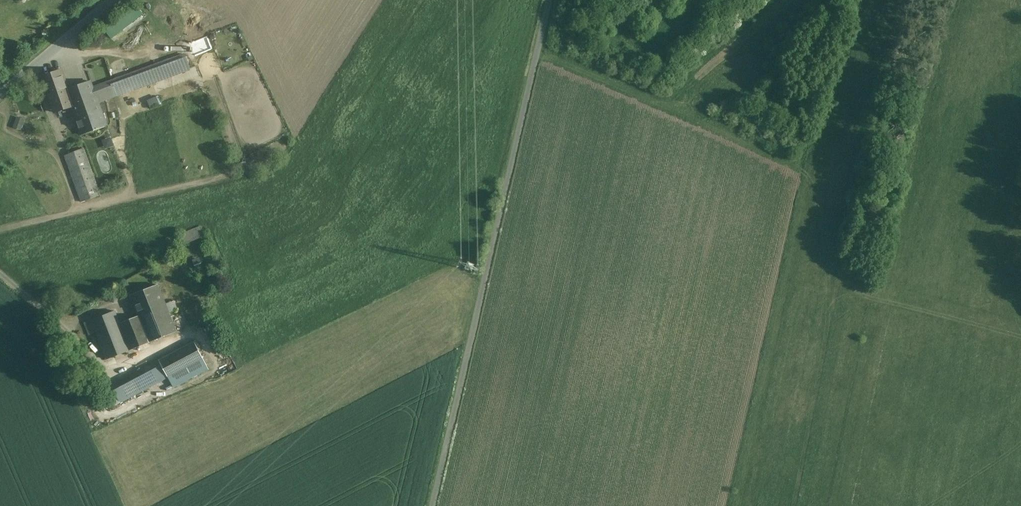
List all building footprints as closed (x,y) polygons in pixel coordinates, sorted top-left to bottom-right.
[(139,6),(108,30),(114,38),(146,14),(139,6)] [(113,80),(118,95),(136,90),(168,77),(190,69),(184,54),(113,80)] [(61,71),(43,76),(58,118),(74,112),(83,135),(107,126),(98,102),(118,95),(113,80),(108,64),(88,71),(91,81),(67,90),(61,71)] [(168,77),(136,90),(141,104),(173,92),(168,77)] [(17,116),(15,127),(24,129),(26,118),(17,116)] [(84,148),(65,155),(82,202),(101,195),(84,148)] [(184,232),(189,243),(207,235),(203,225),(184,232)] [(203,258),(183,265),(186,276),(207,269),(203,258)] [(158,286),(131,295),(139,316),(150,343),(176,332),(158,286)] [(107,359),(150,343),(139,316),(119,324),(114,311),(92,320),(97,332),(107,359)] [(97,332),(92,320),(84,323),(90,335),(97,332)] [(195,342),(103,391),(111,407),(168,377),(171,384),(203,368),(205,370),(207,368),(195,342)]
